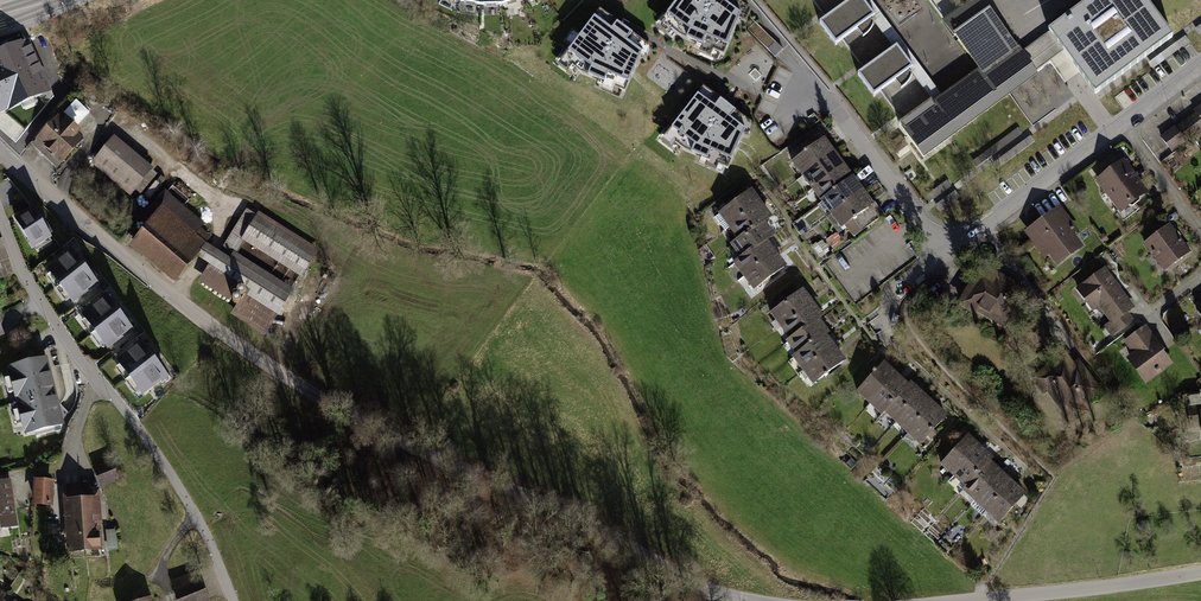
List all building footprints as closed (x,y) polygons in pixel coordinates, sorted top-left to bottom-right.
[(736,0),(678,0),(662,22),(680,36),(723,55),(744,6),(736,0)] [(931,101),(912,74),(909,71),(913,68),(905,57),(897,46),(893,49),(873,22),(871,19),(875,16),(867,5),(863,0),(813,0),(824,15),(826,18),(819,23),(836,45),(843,40),(861,64),(864,70),(858,75),(874,97),(881,92),(900,118),(903,122),(931,101)] [(871,19),(873,22),(893,49),(897,46),(905,57),(913,68),(909,71),(912,74),(931,101),(934,105),(944,98),(871,0),(863,0),(867,5),(875,16),(871,19)] [(1037,73),(1036,72),(1022,52),(1016,44),(1015,45),(989,10),(990,10),(983,0),(974,0),(945,22),(981,71),(944,98),(934,105),(931,101),(903,122),(900,124),(924,156),(1037,73)] [(1145,0),(1091,0),(1049,32),(1064,52),(1096,94),(1173,37),(1145,0)] [(646,44),(600,10),(563,59),(581,73),(625,92),(646,44)] [(1064,52),(1049,32),(1042,38),(1022,52),(1036,72),(1064,52)] [(1190,41),(1186,36),(1149,63),(1153,68),(1190,41)] [(11,138),(25,126),(10,109),(15,105),(8,98),(37,72),(31,66),(39,59),(27,46),(20,53),(19,52),(0,69),(0,126),(11,138)] [(749,121),(703,87),(666,136),(684,150),(728,169),(749,121)] [(76,101),(64,113),(77,126),(89,113),(76,101)] [(1161,137),(1172,151),(1185,140),(1186,142),(1200,131),(1200,105),(1195,110),(1196,113),(1176,128),(1175,127),(1161,137)] [(41,142),(33,150),(53,169),(80,141),(75,135),(78,132),(67,121),(64,125),(58,120),(39,139),(41,142)] [(1022,133),(1018,127),(972,162),(976,168),(1022,133)] [(998,168),(1035,141),(1030,135),(994,162),(998,168)] [(890,144),(896,153),(907,145),(901,136),(890,144)] [(805,153),(796,160),(805,173),(833,153),(823,140),(807,152),(805,150),(804,152),(805,153)] [(148,170),(113,141),(97,160),(132,189),(148,170)] [(833,153),(805,173),(815,186),(842,166),(833,153)] [(1123,161),(1098,180),(1120,208),(1116,211),(1123,221),(1139,209),(1133,201),(1146,192),(1123,161)] [(842,166),(815,186),(825,199),(852,179),(842,166)] [(852,179),(825,199),(835,212),(862,192),(852,179)] [(951,186),(947,180),(927,195),(931,201),(951,186)] [(940,211),(960,196),(955,190),(935,205),(940,211)] [(750,191),(715,217),(725,230),(732,225),(760,205),(750,191)] [(862,192),(835,212),(844,225),(846,224),(854,236),(880,216),(862,192)] [(162,208),(134,241),(176,277),(197,252),(204,244),(208,239),(198,231),(203,225),(165,193),(156,204),(162,208)] [(760,205),(732,225),(742,237),(762,223),(769,217),(760,205)] [(1048,222),(1030,235),(1045,255),(1050,251),(1059,262),(1080,246),(1070,233),(1075,229),(1059,209),(1048,217),(1048,222)] [(39,218),(34,210),(16,220),(32,246),(50,236),(49,234),(50,233),(41,217),(39,218)] [(247,210),(221,251),(232,258),(244,238),(301,273),(314,253),(247,210)] [(120,219),(125,223),(130,218),(126,213),(120,219)] [(762,223),(742,237),(735,243),(744,256),(764,241),(772,235),(762,223)] [(1169,224),(1145,243),(1163,267),(1187,249),(1169,224)] [(826,240),(834,251),(844,243),(836,233),(826,240)] [(12,272),(6,256),(7,256),(0,239),(0,277),(12,272)] [(764,241),(744,256),(737,261),(747,274),(774,253),(764,241)] [(220,253),(204,244),(197,252),(210,261),(198,281),(230,300),(241,281),(250,287),(281,306),(289,293),(232,258),(221,251),(220,253)] [(1101,254),(1106,259),(1112,255),(1107,249),(1101,254)] [(66,257),(49,270),(61,285),(86,266),(77,254),(75,256),(72,251),(65,255),(66,257)] [(774,253),(747,274),(757,287),(784,267),(774,253)] [(86,266),(61,285),(72,300),(89,287),(90,288),(95,285),(94,284),(96,282),(93,279),(95,277),(86,266)] [(1104,269),(1078,289),(1088,302),(1094,297),(1112,321),(1106,326),(1112,334),(1131,319),(1126,312),(1133,307),(1104,269)] [(980,271),(961,304),(974,311),(976,307),(1003,323),(1023,290),(1005,279),(1002,284),(980,271)] [(235,311),(265,330),(281,306),(250,287),(235,311)] [(801,291),(774,311),(784,324),(811,304),(801,291)] [(110,301),(106,296),(100,301),(101,302),(84,315),(95,331),(121,311),(112,300),(110,301)] [(811,304),(784,324),(794,337),(818,319),(821,317),(811,304)] [(129,323),(121,311),(95,331),(107,346),(124,333),(125,334),(132,330),(128,324),(129,323)] [(818,319),(794,337),(790,340),(800,352),(824,334),(827,332),(818,319)] [(1142,350),(1130,359),(1146,380),(1169,363),(1162,354),(1162,352),(1163,350),(1162,348),(1161,348),(1159,347),(1158,347),(1157,347),(1155,348),(1152,343),(1153,342),(1144,330),(1129,340),(1135,348),(1139,346),(1142,350)] [(824,334),(800,352),(797,355),(806,368),(834,347),(824,334)] [(145,347),(141,342),(135,347),(136,348),(118,361),(130,377),(156,358),(147,346),(145,347)] [(834,347),(806,368),(816,381),(824,375),(826,377),(828,375),(826,373),(843,361),(834,347)] [(1079,404),(1098,389),(1082,368),(1077,372),(1065,356),(1035,378),(1044,390),(1048,387),(1072,420),(1084,411),(1079,404)] [(45,358),(10,367),(11,371),(9,371),(16,398),(17,397),(19,403),(17,404),(24,430),(26,430),(27,434),(62,425),(45,358)] [(156,358),(130,377),(142,392),(159,379),(160,380),(166,375),(162,370),(164,369),(156,358)] [(872,400),(895,376),(883,364),(878,369),(876,368),(875,369),(877,371),(860,389),(872,400)] [(895,376),(872,400),(884,411),(887,408),(907,386),(895,376)] [(910,383),(907,386),(887,408),(899,419),(922,394),(910,383)] [(1187,394),(1190,422),(1200,421),(1200,410),(1200,405),(1200,392),(1187,394)] [(934,405),(922,394),(899,419),(910,430),(934,405)] [(946,416),(934,405),(910,430),(922,441),(926,437),(929,440),(935,434),(932,431),(946,416)] [(944,461),(956,473),(980,448),(967,437),(944,461)] [(980,448),(956,473),(968,483),(988,462),(991,459),(980,448)] [(988,462),(968,483),(965,486),(977,497),(1000,473),(988,462)] [(112,463),(95,470),(100,483),(117,477),(112,463)] [(1012,483),(1000,473),(977,497),(989,508),(1012,483)] [(0,482),(0,527),(15,524),(13,511),(11,511),(9,495),(11,495),(9,481),(0,482)] [(51,482),(36,482),(35,502),(50,503),(51,482)] [(1027,497),(1012,483),(989,508),(1001,520),(1020,499),(1022,502),(1027,497)] [(80,487),(67,488),(72,551),(85,549),(81,493),(80,487)] [(93,492),(81,493),(85,549),(99,548),(95,499),(93,499),(93,492)] [(107,550),(117,549),(116,529),(106,530),(107,550)] [(180,579),(183,587),(176,590),(178,600),(179,600),(203,600),(207,599),(196,573),(180,579)]
